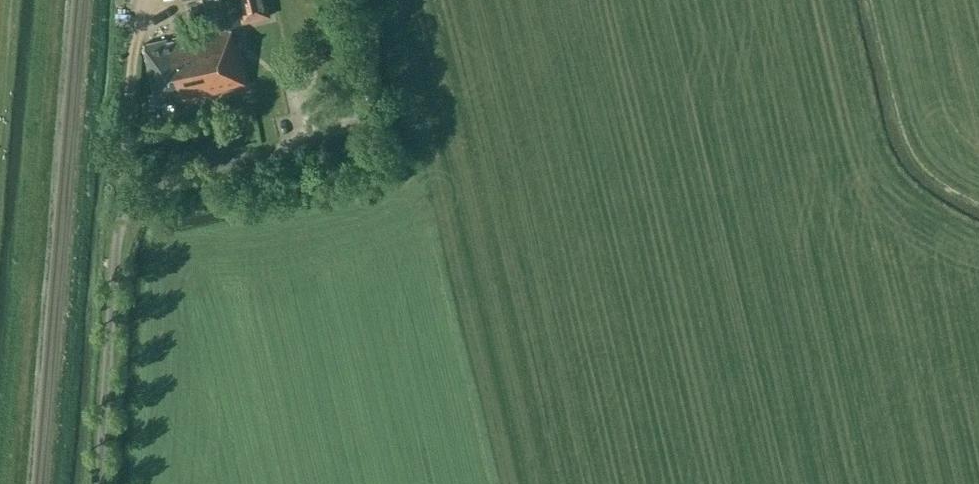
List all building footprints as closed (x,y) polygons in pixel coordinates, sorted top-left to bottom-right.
[(211,28),(143,43),(159,104),(250,84),(238,41),(234,42),(230,24),(242,21),(270,15),(267,0),(204,0),(211,28)]
